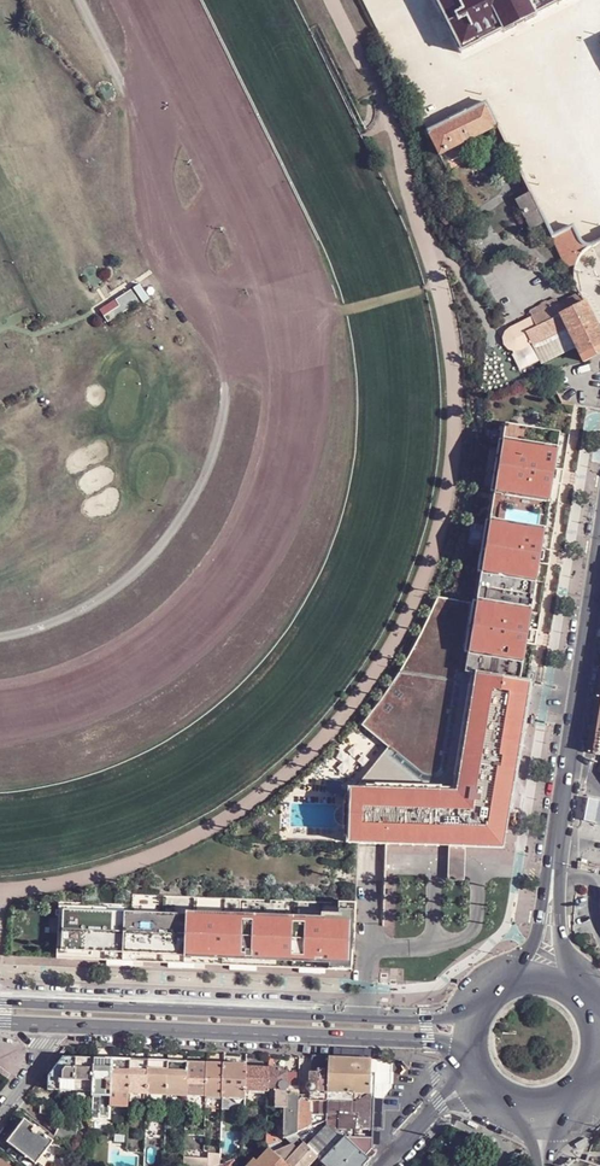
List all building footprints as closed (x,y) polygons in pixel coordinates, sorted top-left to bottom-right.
[(568,0),(433,0),(446,26),(460,52),(461,53),(481,43),(480,42),(502,32),(519,25),(528,21),(536,16),(536,15),(558,4),(558,5),(568,0)] [(426,131),(439,155),(498,126),(486,102),(466,113),(465,112),(448,120),(448,121),(426,131)] [(530,192),(515,199),(537,241),(552,235),(530,192)] [(575,249),(584,245),(581,242),(577,237),(572,226),(552,235),(563,259),(577,253),(575,249)] [(133,292),(102,309),(108,320),(139,304),(133,292)] [(530,322),(533,328),(584,302),(580,292),(557,303),(555,297),(529,311),(531,316),(533,320),(530,322)] [(525,331),(531,345),(566,327),(583,362),(599,353),(599,333),(584,302),(533,328),(525,331)] [(477,489),(457,600),(470,602),(459,673),(525,683),(568,434),(501,423),(489,490),(477,489)] [(457,600),(437,597),(431,610),(414,643),(399,671),(379,699),(369,713),(361,725),(378,739),(387,746),(355,785),(355,789),(348,789),(348,795),(347,833),(347,842),(436,844),(436,836),(493,837),(497,807),(507,808),(525,683),(459,673),(470,602),(457,600)] [(592,800),(584,844),(599,847),(599,802),(592,800)] [(339,804),(335,807),(334,808),(333,810),(332,813),(333,818),(334,820),(338,823),(342,823),(342,804),(339,804)] [(493,837),(436,836),(436,844),(502,846),(507,808),(497,807),(493,837)] [(132,905),(59,902),(56,957),(351,970),(352,951),(353,951),(354,903),(133,894),(132,905)] [(93,1091),(95,1058),(65,1056),(50,1076),(49,1089),(93,1091)] [(330,1057),(314,1056),(313,1065),(324,1066),(330,1066),(329,1069),(329,1090),(328,1099),(335,1100),(354,1101),(354,1091),(369,1092),(370,1092),(370,1090),(371,1064),(371,1059),(350,1058),(330,1057)] [(112,1058),(95,1058),(93,1091),(101,1091),(101,1097),(100,1117),(109,1118),(110,1105),(111,1092),(112,1058)] [(131,1059),(112,1058),(111,1092),(110,1105),(129,1106),(129,1092),(131,1059)] [(149,1060),(131,1059),(129,1092),(148,1093),(149,1060)] [(169,1061),(149,1060),(148,1093),(167,1094),(169,1061)] [(188,1061),(169,1061),(167,1094),(187,1095),(188,1061)] [(207,1062),(188,1061),(187,1095),(206,1095),(207,1062)] [(224,1063),(207,1062),(206,1095),(223,1096),(224,1063)] [(246,1064),(224,1063),(223,1096),(245,1097),(245,1090),(246,1066),(246,1064)] [(269,1067),(246,1066),(245,1090),(268,1091),(269,1067)] [(280,1067),(269,1067),(268,1091),(267,1107),(284,1108),(283,1138),(284,1137),(294,1133),(297,1132),(298,1100),(298,1095),(288,1094),(288,1088),(290,1085),(288,1081),(289,1071),(282,1071),(282,1069),(280,1067)] [(329,1090),(329,1069),(324,1069),(319,1069),(318,1070),(318,1072),(311,1072),(310,1082),(306,1083),(306,1087),(310,1089),(316,1089),(329,1090)] [(328,1099),(329,1090),(316,1089),(315,1100),(328,1100),(328,1099)] [(326,1120),(327,1120),(335,1127),(339,1131),(338,1132),(344,1138),(345,1137),(356,1147),(359,1144),(354,1137),(355,1129),(360,1129),(367,1122),(367,1094),(356,1101),(354,1101),(335,1100),(328,1099),(328,1100),(328,1113),(327,1115),(309,1113),(309,1101),(298,1100),(297,1132),(326,1120)] [(56,1117),(58,1108),(41,1104),(40,1113),(56,1117)] [(54,1135),(50,1132),(46,1136),(20,1115),(13,1124),(18,1127),(7,1142),(36,1164),(56,1137),(54,1135)] [(54,1135),(56,1137),(72,1150),(78,1125),(62,1119),(54,1135)] [(266,1133),(265,1145),(268,1144),(274,1141),(275,1124),(266,1124),(266,1133)] [(339,1131),(335,1127),(325,1137),(332,1143),(335,1139),(339,1142),(344,1138),(338,1132),(339,1131)] [(332,1143),(325,1137),(320,1132),(307,1145),(322,1160),(333,1148),(330,1145),(332,1143)] [(265,1145),(269,1150),(285,1164),(287,1165),(307,1165),(316,1155),(304,1143),(294,1133),(284,1137),(283,1138),(274,1141),(268,1144),(265,1145)] [(322,1161),(327,1165),(328,1165),(364,1165),(370,1159),(356,1147),(345,1137),(344,1138),(339,1142),(335,1139),(332,1143),(330,1145),(333,1148),(322,1160),(322,1161)] [(269,1150),(257,1162),(253,1165),(287,1165),(285,1164),(269,1150)]
